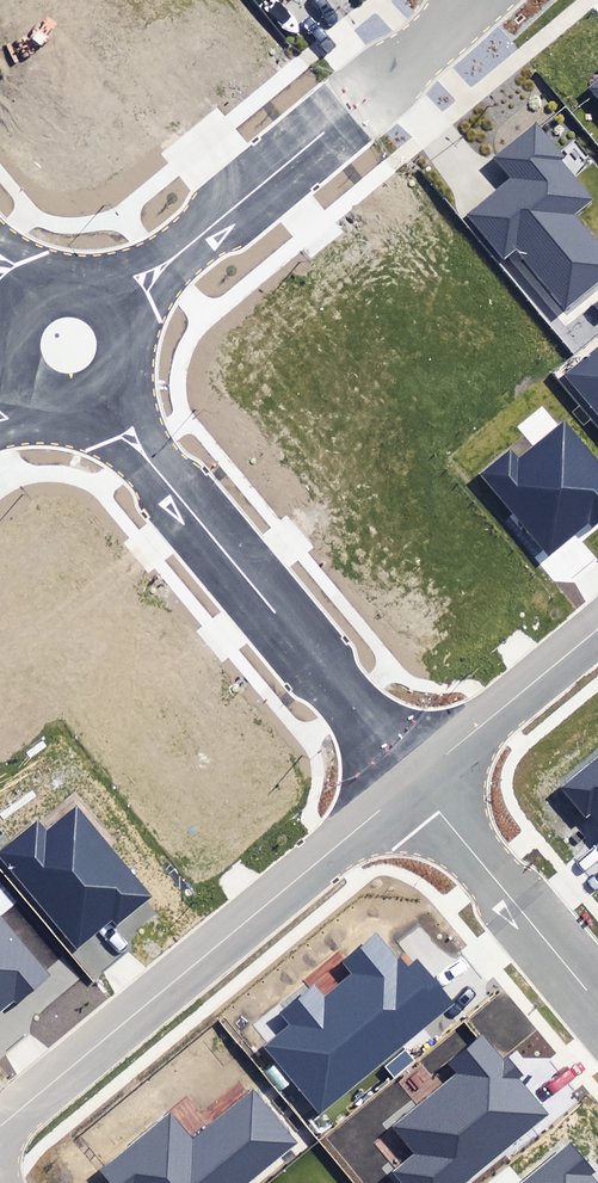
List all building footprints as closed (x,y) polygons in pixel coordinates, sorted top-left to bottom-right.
[(589,89),(597,100),(597,82),(589,89)] [(565,308),(597,281),(597,241),(576,215),(594,200),(561,160),(565,158),(539,127),(537,124),(496,158),(512,177),(465,216),(504,263),(518,252),(565,308)] [(597,417),(597,350),(565,377),(597,417)] [(548,556),(589,521),(593,526),(597,522),(597,462),(563,421),(518,459),(509,450),(479,475),(548,556)] [(597,823),(597,757),(560,788),(585,819),(591,814),(597,823)] [(76,805),(44,832),(36,822),(0,852),(0,858),(77,950),(112,922),(116,926),(152,896),(76,805)] [(13,998),(18,1004),(52,975),(0,915),(0,1008),(13,998)] [(258,1047),(318,1117),(453,1003),(419,962),(405,975),(374,938),(344,963),(353,974),(322,1000),(312,988),(279,1016),(286,1023),(258,1047)] [(482,1037),(447,1066),(455,1075),(393,1128),(416,1155),(391,1176),(397,1182),(466,1182),(548,1114),(482,1037)] [(110,1182),(249,1182),(298,1142),(254,1090),(193,1141),(170,1113),(100,1171),(110,1182)] [(590,1175),(595,1171),(569,1142),(522,1182),(597,1182),(590,1175)]
